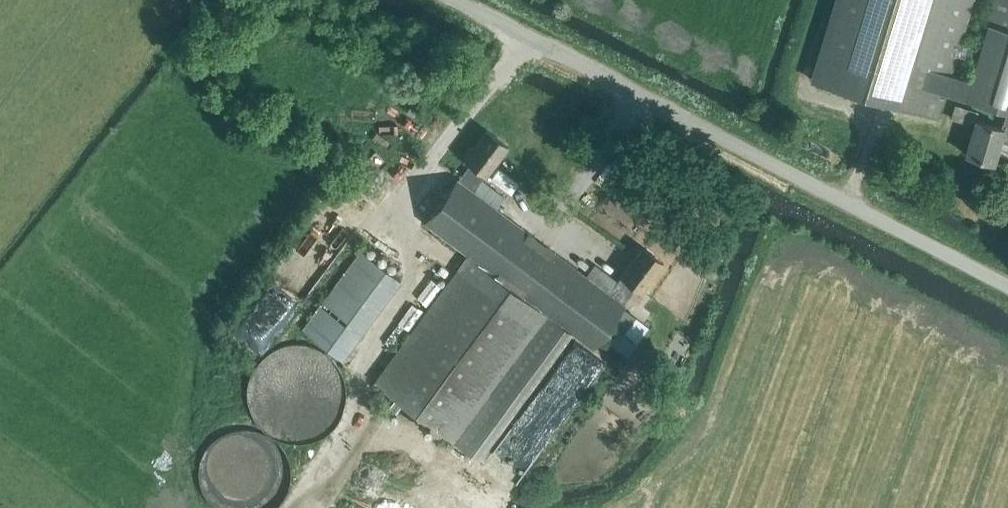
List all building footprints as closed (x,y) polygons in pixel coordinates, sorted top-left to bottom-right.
[(1007,142),(1007,0),(994,0),(979,50),(959,44),(972,0),(838,0),(813,82),(937,119),(944,94),(1005,112),(1001,128),(975,120),(965,154),(994,162),(1000,140),(1007,142)] [(471,164),(458,181),(457,180),(425,224),(468,256),(373,382),(395,399),(402,404),(413,412),(540,243),(494,208),(504,196),(482,179),(485,175),(486,175),(507,147),(486,131),(473,149),(471,147),(465,155),(467,157),(465,159),(471,164)] [(349,161),(353,153),(347,150),(343,158),(349,161)] [(642,248),(620,276),(621,277),(618,281),(595,264),(586,277),(540,243),(413,412),(432,426),(442,434),(469,455),(564,329),(591,349),(624,305),(623,305),(636,288),(642,292),(644,290),(646,291),(652,283),(650,282),(663,264),(642,248)] [(301,328),(341,358),(400,280),(360,250),(301,328)] [(609,342),(627,355),(636,343),(618,330),(609,342)] [(318,367),(314,363),(309,360),(304,358),(299,356),(293,356),(288,356),(282,356),(277,358),(272,360),(267,363),(263,367),(259,371),(256,376),(254,381),(253,386),(252,391),(252,397),(252,402),(254,408),(256,413),(259,417),(263,422),(267,425),(272,428),(277,431),(282,432),(288,433),(293,433),(299,432),(304,431),(309,428),(314,425),(318,422),(321,418),(324,413),(327,408),(328,403),(329,397),(329,392),(328,386),(327,381),(325,376),(322,371),(318,367)] [(389,407),(396,412),(402,404),(395,399),(389,407)] [(269,435),(264,432),(259,430),(253,428),(247,427),(241,426),(235,427),(229,428),(224,430),(218,433),(213,436),(209,440),(205,445),(202,450),(199,455),(197,461),(196,467),(196,473),(196,479),(197,485),(199,490),(202,496),(205,501),(209,505),(213,507),(271,507),(275,504),(278,500),(282,495),(284,489),(286,484),(287,478),(288,472),(287,466),(286,460),(284,454),(281,449),(278,444),(274,439),(269,435)] [(436,441),(442,434),(432,426),(426,434),(436,441)]
